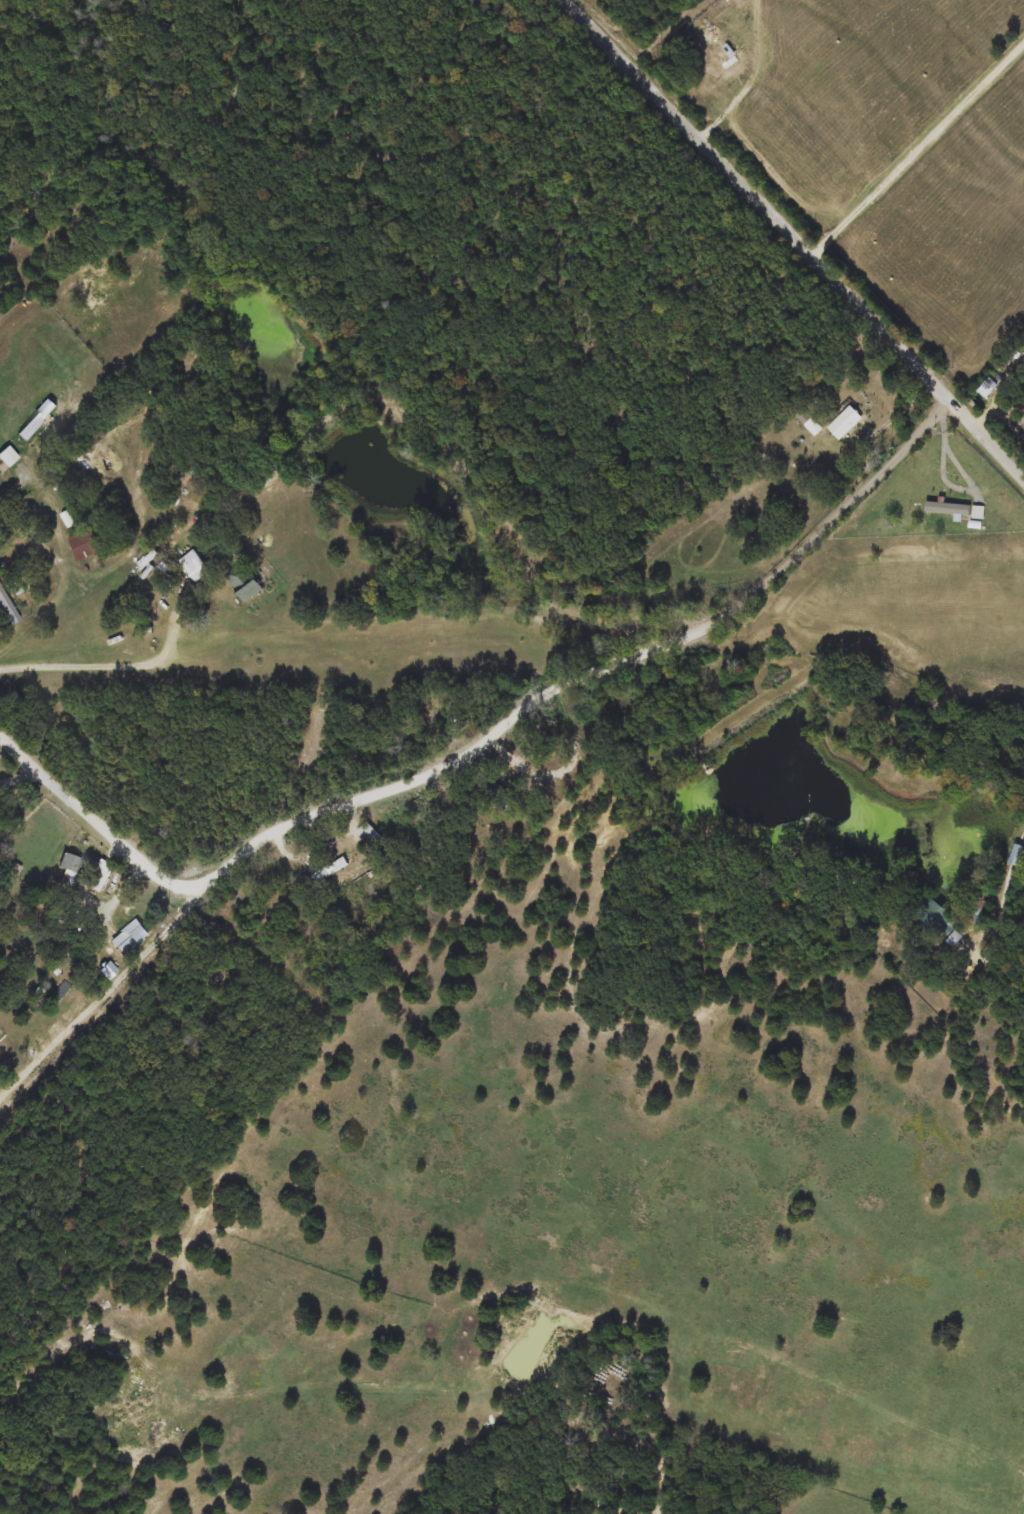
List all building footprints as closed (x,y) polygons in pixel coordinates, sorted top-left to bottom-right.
[(827,428),(850,405),(863,418),(840,441),(827,428)] [(101,552),(77,562),(67,538),(90,528),(101,552)] [(222,579),(237,563),(263,588),(247,603),(222,579)] [(11,625),(0,605),(0,584),(20,620),(11,625)] [(510,815),(518,804),(527,811),(519,822),(510,815)] [(376,852),(356,832),(366,823),(386,843),(376,852)] [(56,868),(63,852),(86,863),(76,884),(70,881),(73,876),(56,868)] [(311,875),(344,858),(349,868),(315,885),(311,875)] [(99,893),(86,886),(101,859),(114,867),(99,893)] [(148,938),(120,956),(109,939),(137,920),(148,938)]
